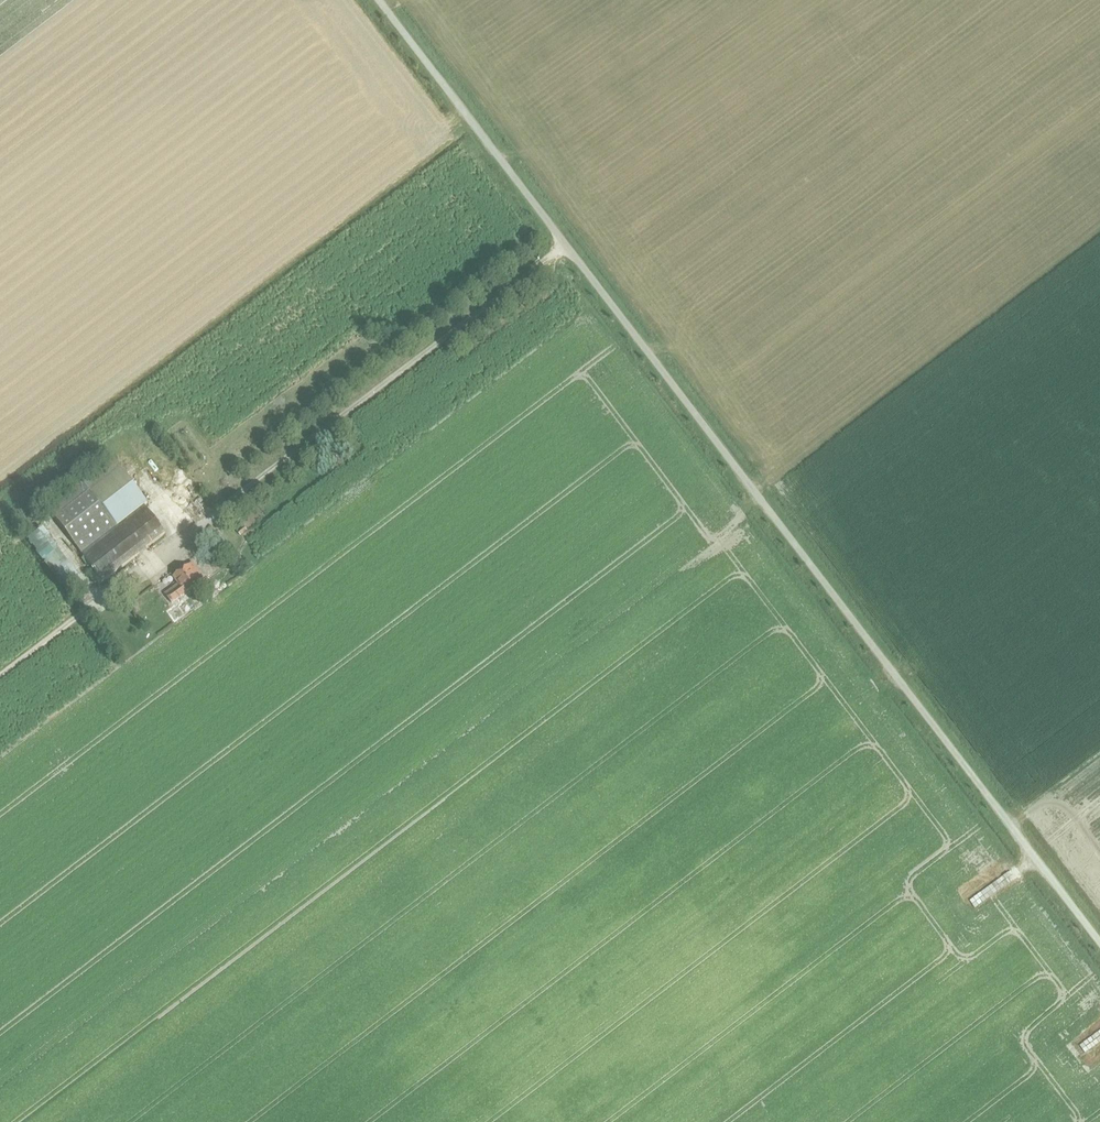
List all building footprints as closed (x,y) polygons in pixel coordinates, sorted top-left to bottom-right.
[(146,504),(112,459),(45,509),(91,568),(86,572),(93,582),(101,582),(164,534),(143,507),(146,504)] [(244,527),(237,532),(240,536),(247,531),(244,527)] [(38,530),(26,539),(67,592),(79,583),(38,530)] [(178,587),(166,596),(171,603),(199,582),(187,567),(172,578),(178,587)]
